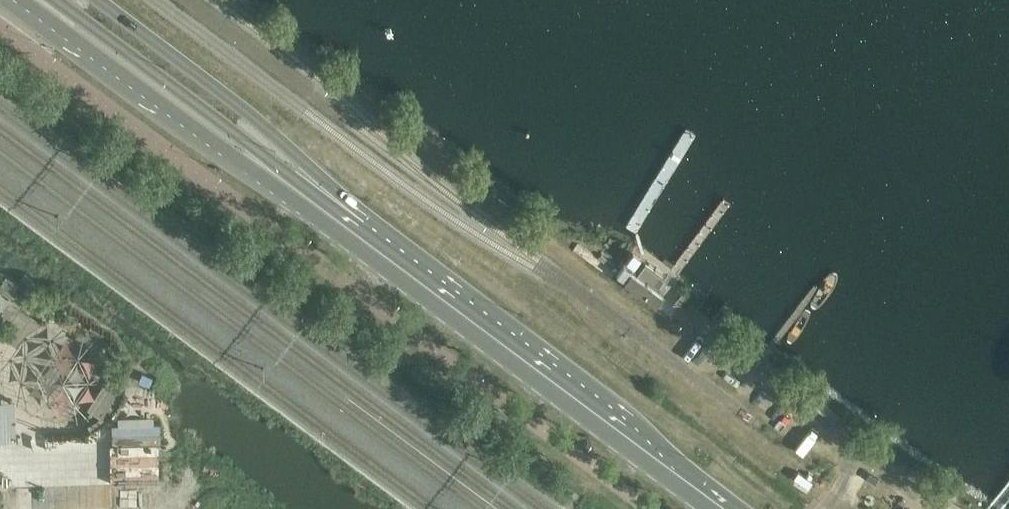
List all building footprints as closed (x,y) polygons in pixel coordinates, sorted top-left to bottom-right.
[(653,291),(664,277),(645,263),(645,264),(640,260),(625,279),(631,284),(632,284),(649,297),(653,291)] [(118,411),(122,386),(100,382),(105,357),(93,355),(95,343),(54,336),(42,407),(76,413),(78,404),(118,411)] [(18,396),(0,397),(0,438),(19,437),(18,396)] [(162,435),(162,413),(117,414),(118,435),(162,435)]
